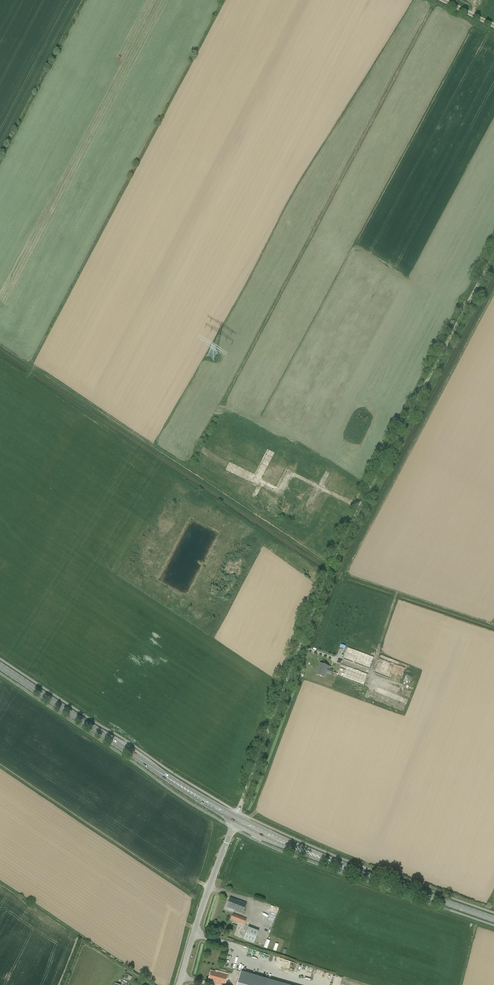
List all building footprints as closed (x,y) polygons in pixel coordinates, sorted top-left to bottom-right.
[(322,466),(325,460),(316,455),(313,461),(322,466)] [(310,517),(297,511),(294,518),(306,524),(310,517)] [(343,659),(369,669),(374,657),(369,655),(347,647),(343,659)] [(383,656),(380,655),(374,673),(389,678),(390,675),(401,679),(405,668),(402,667),(403,663),(383,656)] [(316,674),(325,677),(326,673),(331,674),(333,670),(328,668),(329,666),(321,663),(318,669),(316,674)] [(341,664),(337,676),(363,686),(368,674),(341,664)] [(237,900),(230,898),(226,907),(227,907),(227,909),(233,912),(234,910),(243,914),(247,903),(238,900),(237,900)] [(247,919),(232,913),(230,919),(238,922),(245,924),(247,919)] [(248,927),(243,939),(254,943),(259,931),(248,927)] [(216,982),(216,983),(223,984),(224,984),(227,975),(219,972),(218,973),(211,971),(209,980),(216,982)] [(269,979),(241,971),(237,984),(267,984),(269,979)]
